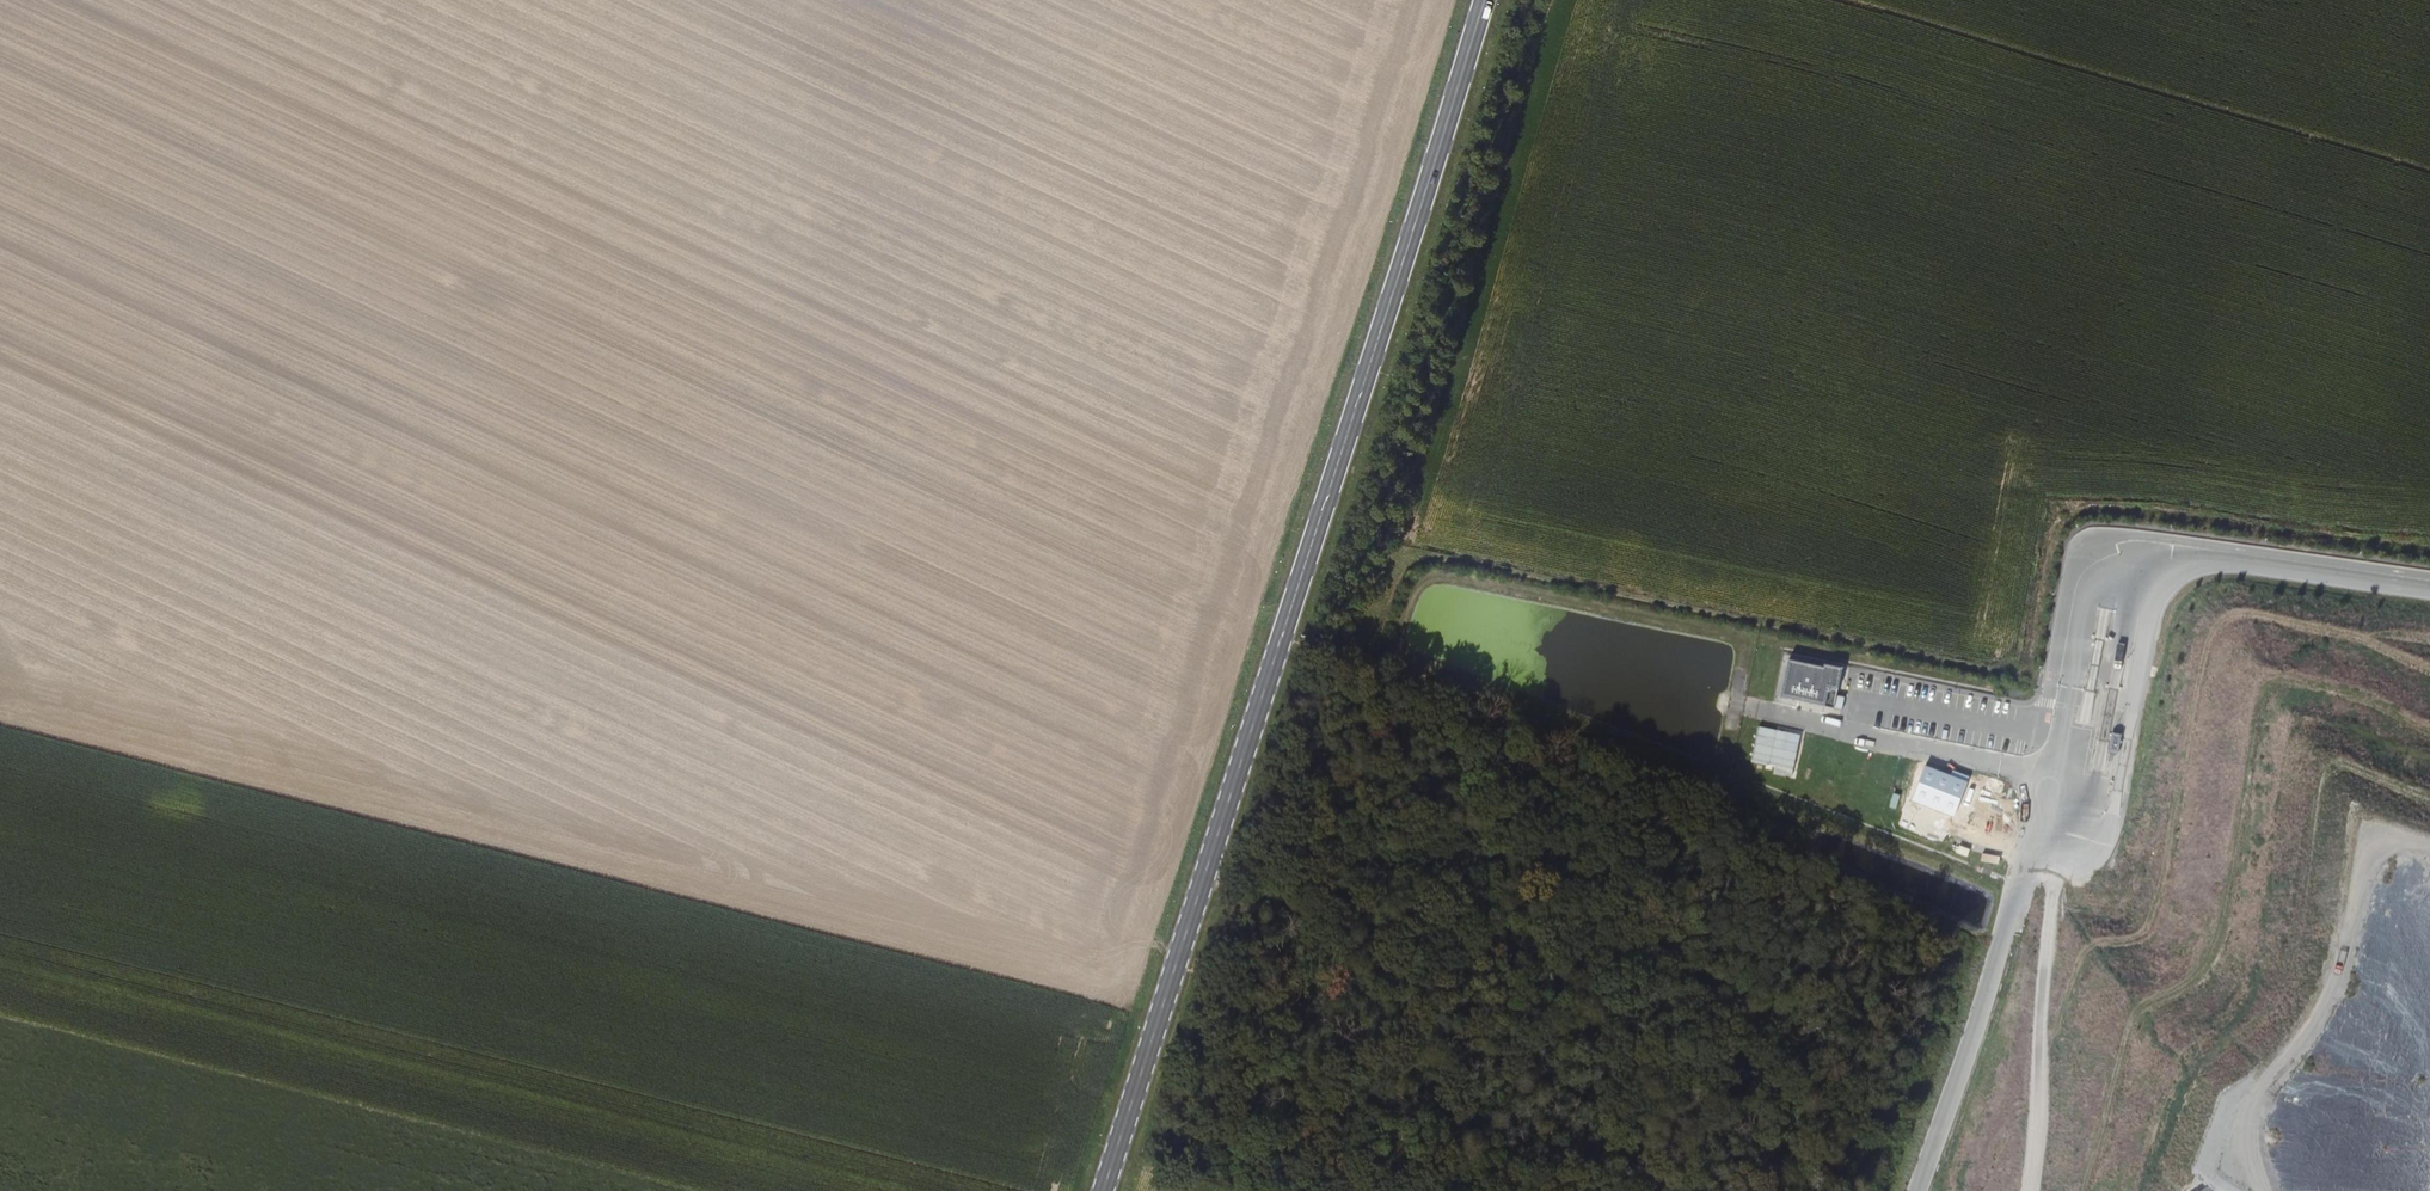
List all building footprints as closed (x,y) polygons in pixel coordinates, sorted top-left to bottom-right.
[(1277,712),(1273,720),(1281,723),(1284,715),(1277,712)]
